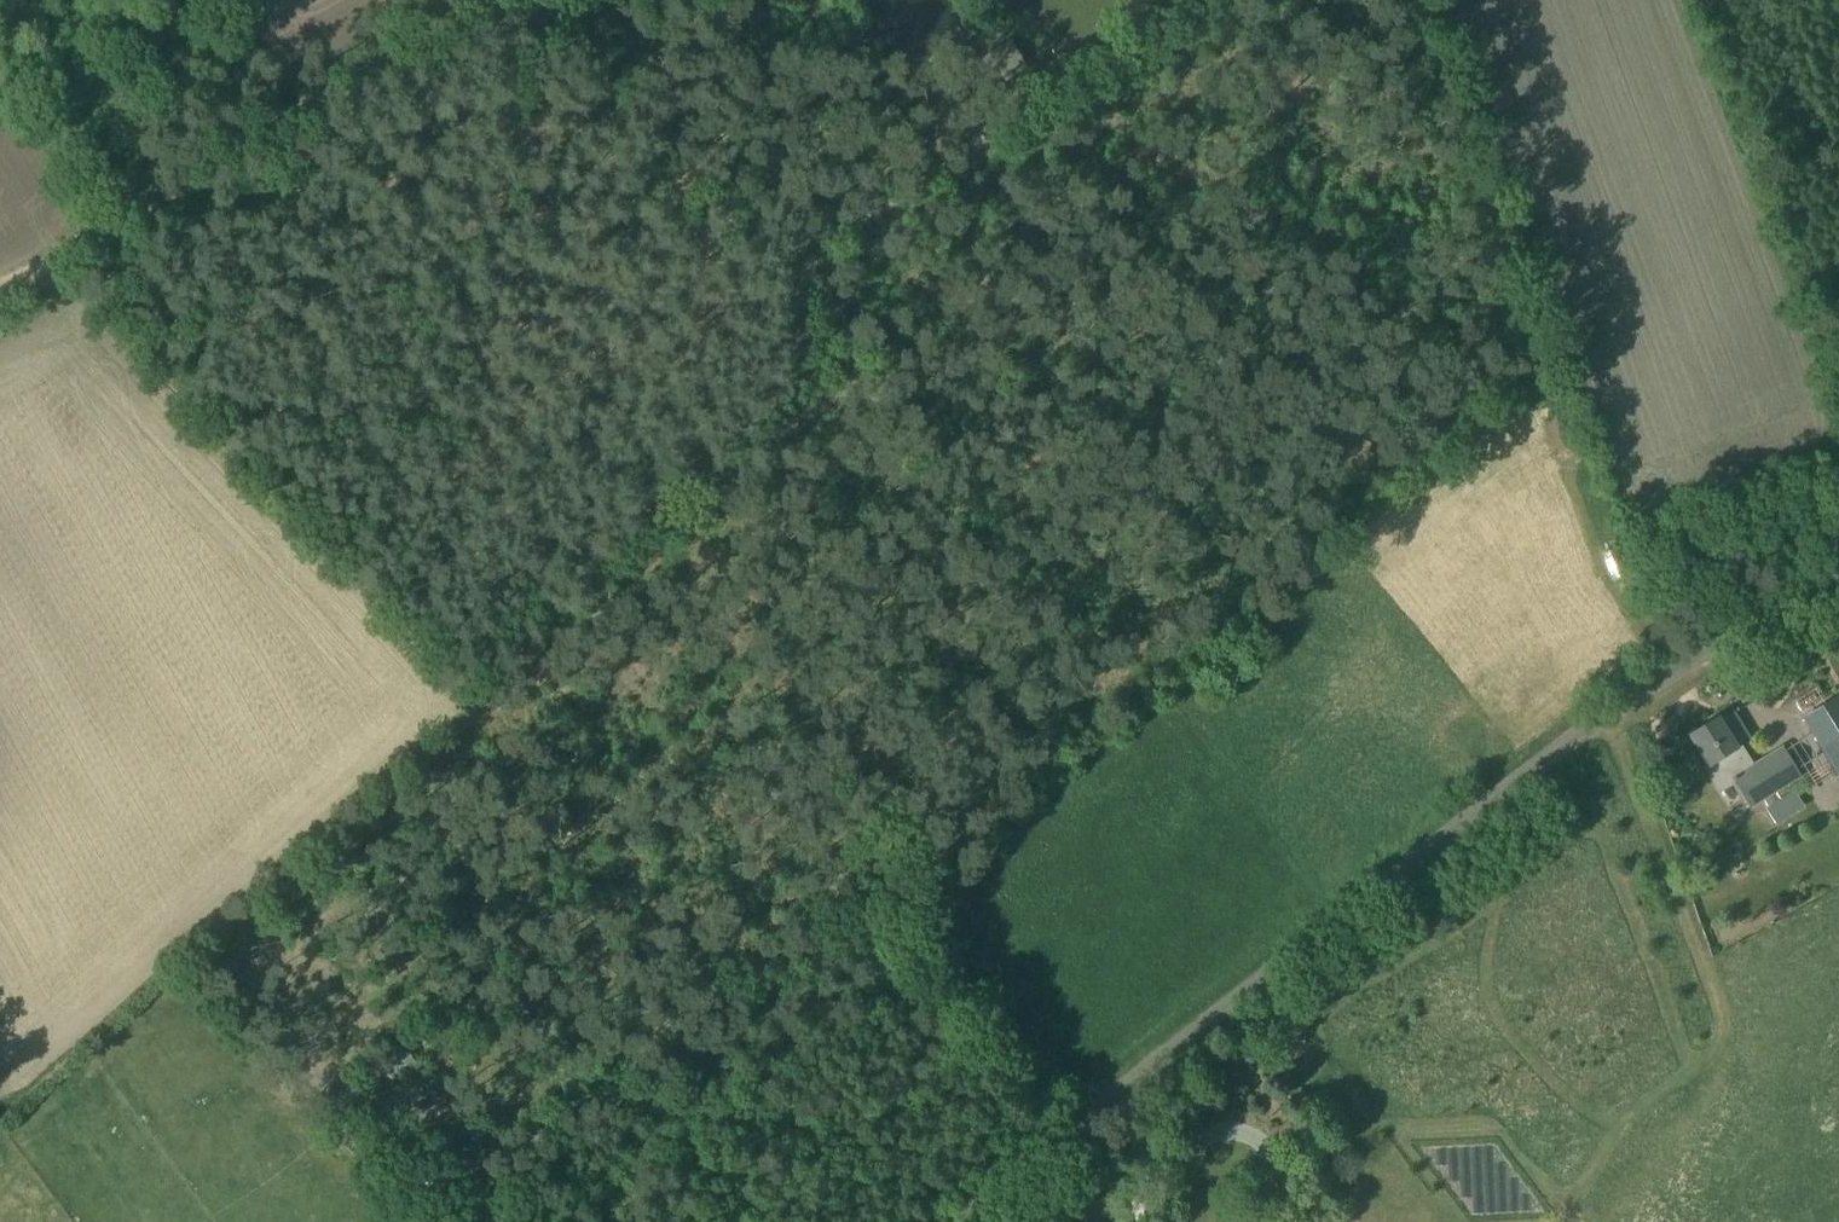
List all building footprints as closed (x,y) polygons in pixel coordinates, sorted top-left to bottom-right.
[(1826,624),(1835,638),(1838,636),(1838,619),(1838,617),(1826,624)] [(1816,738),(1838,776),(1838,696),(1803,718),(1816,738)] [(1719,791),(1735,781),(1751,807),(1800,776),(1782,747),(1753,765),(1741,745),(1737,748),(1718,717),(1689,735),(1708,765),(1705,768),(1719,791)] [(1765,806),(1774,822),(1805,806),(1796,790),(1765,806)]
